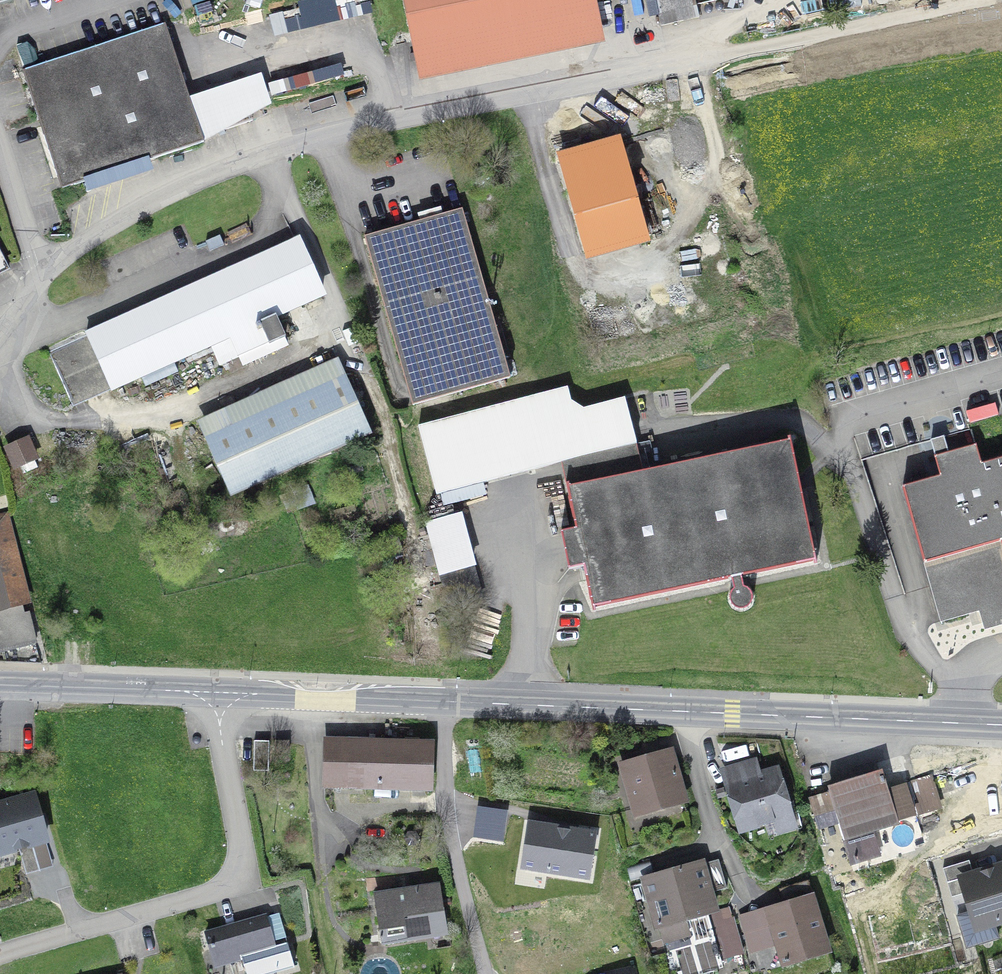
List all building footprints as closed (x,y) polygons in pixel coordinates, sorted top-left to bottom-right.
[(418,66),(600,29),(594,0),(405,0),(418,66)] [(695,0),(655,0),(661,26),(699,17),(695,0)] [(204,142),(165,23),(23,70),(58,178),(62,176),(72,181),(73,185),(204,142)] [(647,239),(619,141),(560,158),(587,256),(647,239)] [(365,237),(413,406),(510,379),(462,209),(365,237)] [(214,345),(222,362),(268,343),(269,345),(286,338),(276,317),(321,297),(296,240),(48,352),(73,407),(141,377),(145,386),(178,371),(174,363),(214,345)] [(8,268),(0,252),(0,273),(8,268)] [(369,432),(345,377),(206,439),(231,494),(369,432)] [(561,462),(566,487),(645,471),(625,399),(583,409),(567,400),(564,389),(418,427),(436,495),(561,462)] [(15,467),(36,458),(28,439),(7,449),(15,467)] [(791,440),(645,471),(566,487),(575,529),(560,532),(569,570),(583,567),(592,608),(732,579),(734,590),(730,596),(730,603),(736,609),(743,610),(750,606),(752,598),(750,592),(744,588),(741,577),(816,561),(791,440)] [(981,464),(976,446),(935,457),(940,475),(902,486),(941,622),(979,611),(985,630),(1001,625),(1001,458),(981,464)] [(0,520),(0,647),(7,646),(8,652),(43,643),(35,614),(29,616),(5,519),(0,520)] [(449,606),(481,597),(472,564),(440,572),(449,606)] [(253,771),(268,771),(269,741),(254,741),(253,771)] [(429,786),(430,746),(327,743),(326,783),(429,786)] [(670,752),(622,766),(636,814),(684,800),(670,752)] [(757,778),(752,763),(725,771),(742,828),(788,814),(776,772),(757,778)] [(879,855),(872,830),(939,808),(929,776),(905,784),(901,769),(829,791),(830,794),(810,800),(814,815),(834,809),(851,863),(879,855)] [(32,844),(46,840),(33,796),(0,805),(0,853),(18,848),(26,874),(39,870),(32,844)] [(702,864),(711,893),(727,888),(719,859),(702,864)] [(969,861),(943,869),(951,897),(966,893),(977,929),(1001,921),(1001,866),(973,875),(969,861)] [(702,863),(644,879),(657,927),(660,926),(664,941),(689,934),(684,919),(703,914),(716,962),(743,954),(734,921),(729,917),(726,909),(715,911),(702,863)] [(813,897),(808,881),(779,889),(784,905),(813,897)] [(445,932),(438,886),(418,890),(418,889),(378,896),(376,895),(383,941),(386,944),(404,941),(405,935),(443,930),(445,932)] [(811,897),(768,910),(784,963),(827,950),(811,897)] [(216,965),(274,949),(272,941),(286,938),(279,913),(206,933),(216,965)]
